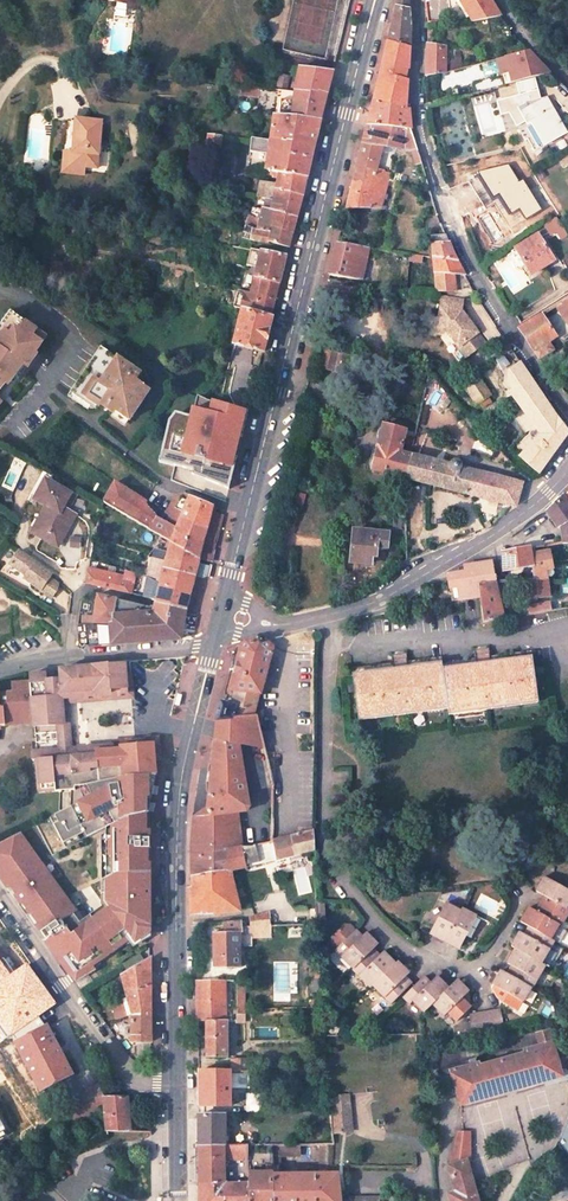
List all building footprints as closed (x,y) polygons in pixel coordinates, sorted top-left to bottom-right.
[(99,0),(128,5),(127,10),(136,12),(139,0),(99,0)] [(387,40),(409,46),(408,26),(407,0),(398,0),(387,40)] [(447,9),(446,0),(425,0),(425,19),(447,9)] [(491,0),(460,0),(463,6),(466,5),(467,12),(495,6),(491,0)] [(409,46),(387,40),(372,100),(406,107),(409,46)] [(445,70),(445,47),(426,45),(427,74),(445,70)] [(466,70),(466,52),(454,52),(454,69),(466,70)] [(332,71),(300,68),(295,91),(327,96),(332,71)] [(289,80),(266,77),(264,88),(271,88),(286,90),(289,80)] [(427,82),(428,94),(437,94),(437,82),(427,82)] [(277,118),(320,123),(327,96),(295,91),(292,104),(280,103),(277,118)] [(520,105),(508,110),(522,135),(525,133),(532,146),(566,129),(546,94),(520,105)] [(406,107),(373,100),(366,124),(411,128),(408,108),(406,107)] [(275,118),(270,139),(269,143),(314,149),(320,123),(277,118),(275,118)] [(76,123),(72,154),(70,166),(84,167),(96,169),(102,124),(76,120),(76,123)] [(374,168),(380,145),(410,148),(418,175),(424,174),(423,171),(411,129),(411,128),(366,124),(354,173),(385,181),(388,171),(374,168)] [(482,143),(470,145),(477,170),(498,165),(491,136),(481,138),(482,143)] [(206,137),(204,150),(219,151),(222,138),(206,137)] [(278,186),(243,182),(239,194),(256,197),(255,201),(271,204),(277,190),(303,195),(311,160),(314,149),(269,143),(264,143),(249,141),(246,175),(272,179),(273,182),(278,183),(278,186)] [(567,159),(567,156),(566,152),(558,156),(560,162),(567,159)] [(64,153),(61,175),(74,176),(82,178),(83,173),(84,167),(70,166),(72,154),(64,153)] [(385,181),(354,173),(345,209),(379,208),(381,195),(394,198),(395,193),(397,194),(398,189),(396,189),(397,184),(385,181)] [(271,204),(300,208),(303,195),(277,190),(271,204)] [(267,213),(297,219),(300,208),(271,204),(267,213)] [(259,232),(293,234),(297,219),(267,213),(249,210),(248,217),(260,219),(259,232)] [(269,247),(269,244),(290,249),(293,234),(259,232),(260,219),(248,217),(245,229),(244,236),(252,240),(252,243),(269,247)] [(517,248),(526,263),(524,264),(530,274),(553,260),(538,235),(517,248)] [(432,258),(455,261),(447,242),(430,244),(432,258)] [(368,249),(336,244),(328,276),(361,280),(368,249)] [(256,278),(280,284),(285,259),(253,252),(248,276),(256,278)] [(432,258),(435,291),(453,294),(452,274),(462,274),(461,274),(455,261),(432,258)] [(266,300),(275,302),(280,284),(256,278),(252,293),(267,295),(266,300)] [(234,309),(247,313),(251,298),(238,294),(234,309)] [(459,298),(438,295),(433,331),(444,333),(460,358),(481,345),(460,311),(458,311),(459,298)] [(275,302),(266,300),(251,296),(251,298),(248,312),(247,313),(271,319),(272,318),(275,302)] [(567,313),(567,297),(567,296),(560,301),(567,313)] [(16,380),(22,384),(41,357),(37,354),(48,339),(11,313),(0,329),(0,396),(2,394),(9,385),(12,386),(16,380)] [(234,346),(264,355),(272,321),(242,313),(234,346)] [(546,341),(553,336),(539,314),(516,328),(538,359),(552,350),(546,341)] [(507,393),(538,435),(518,457),(537,475),(565,433),(522,371),(522,370),(507,348),(506,347),(490,359),(503,379),(495,384),(503,396),(507,393)] [(93,407),(99,411),(101,408),(112,417),(126,427),(149,394),(135,384),(140,377),(101,349),(71,391),(79,397),(77,401),(90,411),(93,407)] [(346,355),(323,349),(319,369),(341,374),(346,355)] [(462,385),(475,404),(488,395),(476,377),(462,385)] [(250,412),(220,405),(217,426),(221,428),(244,434),(250,412)] [(383,425),(371,471),(403,480),(408,457),(413,437),(403,434),(404,431),(383,425)] [(213,447),(238,456),(244,434),(221,428),(213,447)] [(447,464),(446,466),(408,457),(403,480),(508,506),(514,507),(519,483),(462,469),(462,467),(461,463),(458,461),(454,460),(451,461),(449,462),(447,464)] [(36,501),(46,506),(65,516),(67,511),(75,497),(45,481),(35,500),(36,501)] [(146,504),(116,483),(104,503),(136,522),(143,525),(149,529),(172,542),(198,560),(201,550),(202,547),(210,516),(211,510),(184,496),(176,497),(175,498),(166,514),(180,522),(177,527),(155,517),(145,506),(146,504)] [(560,527),(562,526),(565,541),(567,541),(567,502),(564,496),(548,511),(560,527)] [(75,516),(67,511),(65,516),(46,506),(32,533),(58,547),(75,516)] [(202,547),(214,550),(218,537),(214,535),(218,518),(210,516),(202,547)] [(353,532),(350,565),(368,567),(369,558),(374,559),(375,548),(385,549),(386,536),(353,532)] [(172,542),(167,559),(165,566),(194,576),(196,567),(198,560),(172,542)] [(504,560),(504,571),(532,567),(534,567),(533,552),(532,548),(503,557),(504,560)] [(49,573),(17,549),(7,562),(24,574),(22,577),(38,588),(43,581),(54,589),(56,582),(47,576),(49,573)] [(201,550),(198,560),(211,563),(214,554),(201,550)] [(547,579),(547,571),(554,569),(552,559),(551,550),(533,552),(534,567),(532,567),(532,571),(533,580),(547,579)] [(152,555),(148,574),(162,579),(159,586),(189,595),(194,578),(194,576),(165,566),(167,559),(164,558),(155,555),(152,555)] [(492,565),(465,569),(466,575),(449,577),(451,594),(460,593),(461,600),(481,597),(480,585),(496,583),(493,567),(492,565)] [(206,581),(209,570),(196,567),(194,576),(194,578),(206,581)] [(532,571),(522,572),(523,579),(525,581),(533,580),(532,571)] [(87,587),(138,598),(137,592),(129,590),(130,586),(117,584),(118,578),(89,572),(89,573),(87,587)] [(148,574),(142,599),(156,602),(185,611),(189,595),(159,586),(162,579),(148,574)] [(525,581),(526,601),(548,599),(547,579),(533,580),(525,581)] [(54,589),(43,581),(38,588),(48,596),(54,589)] [(483,622),(504,619),(496,583),(480,585),(481,597),(483,622)] [(452,601),(461,600),(460,593),(451,594),(452,601)] [(99,599),(94,625),(111,627),(115,602),(99,599)] [(153,611),(135,605),(115,602),(111,627),(111,628),(111,629),(114,647),(180,641),(185,611),(156,602),(155,605),(153,611)] [(251,716),(257,694),(259,695),(272,651),(261,640),(244,644),(238,651),(227,691),(234,693),(230,707),(218,704),(214,721),(251,716)] [(351,671),(357,717),(446,704),(447,711),(538,698),(530,652),(489,658),(488,649),(473,652),(474,660),(440,666),(440,659),(406,664),(405,656),(390,658),(391,666),(351,671)] [(127,689),(125,667),(59,672),(60,682),(46,684),(45,681),(27,683),(28,686),(31,721),(32,728),(32,731),(55,729),(62,728),(60,702),(127,696),(127,689)] [(4,730),(4,727),(23,725),(23,721),(31,721),(28,686),(11,687),(11,697),(0,698),(0,730),(4,730)] [(152,747),(153,761),(158,760),(157,741),(112,745),(112,750),(70,753),(66,707),(133,700),(132,689),(127,689),(127,696),(60,702),(62,728),(55,729),(57,753),(31,756),(32,763),(35,763),(87,758),(87,756),(119,753),(119,750),(152,747)] [(242,846),(240,820),(248,808),(245,787),(247,787),(245,771),(243,771),(241,759),(236,759),(237,747),(250,747),(263,745),(256,716),(251,716),(214,721),(210,756),(203,811),(194,817),(192,816),(191,820),(193,821),(190,844),(190,857),(226,849),(242,846)] [(4,727),(4,730),(32,728),(31,721),(23,721),(23,725),(4,727)] [(250,747),(259,788),(272,785),(263,745),(250,747)] [(153,761),(152,747),(119,750),(119,753),(87,756),(87,758),(35,763),(39,797),(74,793),(73,791),(77,791),(77,792),(80,792),(155,778),(153,761)] [(155,778),(80,792),(83,802),(49,820),(64,848),(94,832),(105,828),(120,821),(147,813),(155,778)] [(81,923),(79,925),(72,916),(74,914),(53,883),(50,885),(39,870),(42,868),(19,836),(0,846),(0,878),(54,954),(73,982),(93,970),(89,964),(88,962),(128,933),(131,938),(135,944),(148,936),(147,813),(120,821),(112,825),(112,877),(105,877),(105,902),(81,923)] [(313,852),(312,829),(270,838),(251,842),(251,844),(242,846),(226,849),(230,871),(245,868),(244,866),(254,864),(255,866),(294,857),(293,856),(313,852)] [(189,917),(195,916),(237,913),(235,899),(233,892),(230,871),(226,849),(190,857),(191,890),(188,890),(189,917)] [(42,868),(39,870),(50,885),(53,883),(42,868)] [(491,985),(520,1002),(528,988),(531,990),(543,968),(540,966),(554,943),(551,941),(559,927),(562,929),(567,918),(567,910),(567,909),(567,890),(546,877),(538,892),(547,897),(537,913),(531,909),(522,923),(529,928),(524,936),(520,933),(511,948),(514,950),(506,964),(511,967),(506,975),(500,971),(491,985)] [(242,896),(241,889),(233,892),(235,899),(242,896)] [(445,905),(428,933),(442,942),(444,939),(459,947),(477,918),(462,909),(460,913),(445,905)] [(269,926),(269,913),(268,913),(264,914),(263,915),(258,917),(252,918),(248,918),(248,926),(269,926)] [(74,914),(72,916),(79,925),(81,923),(74,914)] [(269,937),(269,926),(248,926),(239,926),(238,922),(221,924),(221,933),(212,933),(213,971),(238,971),(238,938),(269,937)] [(332,948),(351,966),(350,967),(369,985),(371,983),(390,1001),(410,981),(403,975),(407,970),(394,958),(393,961),(380,949),(377,952),(370,946),(374,941),(363,930),(359,933),(352,927),(346,922),(341,922),(328,935),(328,941),(334,946),(332,948)] [(128,933),(88,962),(89,964),(131,938),(128,933)] [(125,997),(129,1015),(149,1011),(148,958),(120,973),(125,997)] [(7,1038),(56,1004),(27,964),(11,976),(0,961),(0,1028),(7,1038)] [(402,995),(409,1002),(412,999),(425,1011),(432,1002),(445,1014),(449,1010),(458,1019),(471,1005),(470,992),(468,991),(470,988),(456,977),(448,985),(436,974),(429,981),(422,974),(402,995)] [(226,1021),(225,981),(196,982),(196,1023),(204,1022),(226,1021)] [(244,1014),(244,1010),(244,981),(236,981),(236,1014),(244,1014)] [(125,997),(120,998),(123,1016),(129,1015),(125,997)] [(499,1009),(468,1015),(471,1033),(503,1027),(499,1009)] [(129,1015),(129,1042),(134,1042),(135,1058),(149,1058),(149,1011),(129,1015)] [(204,1022),(205,1059),(225,1058),(225,1039),(235,1038),(234,1025),(244,1025),(244,1014),(236,1014),(236,1020),(226,1021),(204,1022)] [(21,1031),(13,1039),(41,1092),(71,1075),(61,1056),(57,1047),(46,1028),(34,1033),(31,1026),(21,1031)] [(538,1048),(522,1051),(523,1055),(480,1068),(479,1064),(451,1073),(459,1104),(543,1080),(559,1075),(558,1071),(564,1069),(560,1055),(554,1056),(546,1031),(535,1034),(538,1048)] [(250,1060),(229,1061),(229,1070),(250,1070),(250,1060)] [(565,1069),(564,1069),(558,1071),(559,1075),(543,1080),(544,1085),(565,1078),(567,1080),(567,1071),(565,1069)] [(230,1087),(250,1086),(250,1070),(229,1070),(196,1070),(197,1089),(230,1090),(230,1087)] [(102,1099),(105,1097),(100,1088),(78,1100),(82,1109),(95,1102),(102,1099)] [(197,1106),(230,1106),(230,1090),(197,1089),(197,1106)] [(330,1129),(351,1128),(350,1118),(348,1118),(346,1092),(328,1093),(329,1111),(330,1129)] [(102,1104),(105,1102),(105,1131),(140,1131),(140,1121),(125,1122),(125,1096),(105,1097),(102,1099),(102,1104)] [(259,1096),(246,1096),(247,1110),(259,1110),(259,1096)] [(82,1109),(88,1120),(101,1113),(95,1102),(82,1109)] [(74,1127),(88,1120),(82,1109),(68,1117),(74,1127)] [(226,1133),(225,1115),(197,1115),(198,1143),(226,1143),(226,1133)] [(559,1141),(562,1144),(567,1139),(567,1120),(559,1141)] [(450,1200),(478,1200),(465,1159),(468,1153),(469,1148),(469,1141),(469,1138),(467,1135),(467,1134),(466,1131),(464,1128),(456,1129),(448,1163),(455,1189),(448,1192),(450,1200)] [(236,1133),(226,1133),(226,1143),(236,1142),(236,1133)] [(317,1141),(319,1171),(326,1171),(325,1141),(317,1141)] [(249,1142),(236,1142),(226,1143),(198,1143),(198,1182),(249,1182),(249,1172),(249,1167),(249,1154),(249,1149),(249,1142)] [(266,1171),(249,1172),(249,1182),(249,1200),(272,1200),(272,1169),(271,1153),(249,1154),(249,1167),(266,1166),(266,1171)] [(276,1175),(276,1168),(272,1169),(272,1200),(345,1200),(345,1198),(340,1198),(338,1182),(343,1181),(343,1174),(276,1175)] [(199,1200),(249,1200),(249,1182),(198,1182),(199,1200)]
